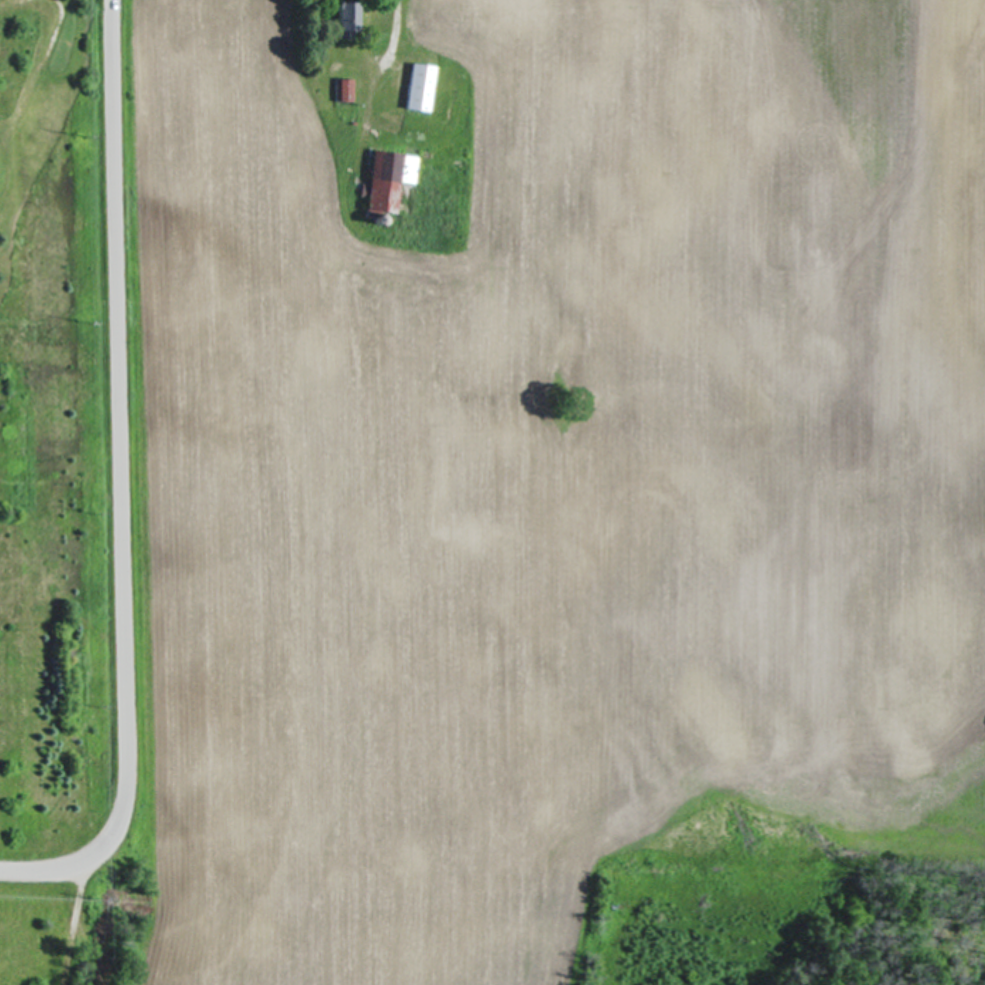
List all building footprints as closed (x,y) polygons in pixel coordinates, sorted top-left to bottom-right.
[(353,1),(336,1),(335,29),(352,30),(353,1)] [(427,112),(434,66),(409,62),(402,108),(427,112)] [(336,101),(351,101),(351,79),(336,78),(336,101)] [(416,157),(370,150),(361,210),(390,214),(395,181),(412,183),(416,157)]
